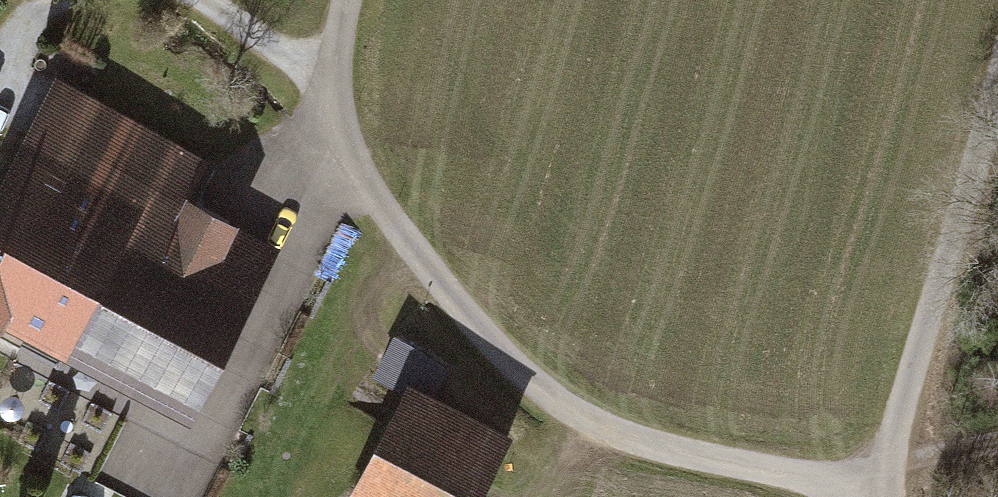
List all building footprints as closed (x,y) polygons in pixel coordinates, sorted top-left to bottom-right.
[(280,259),(192,212),(217,165),(64,84),(0,204),(0,334),(187,433),(280,259)] [(417,391),(358,496),(484,496),(514,444),(417,391)]
